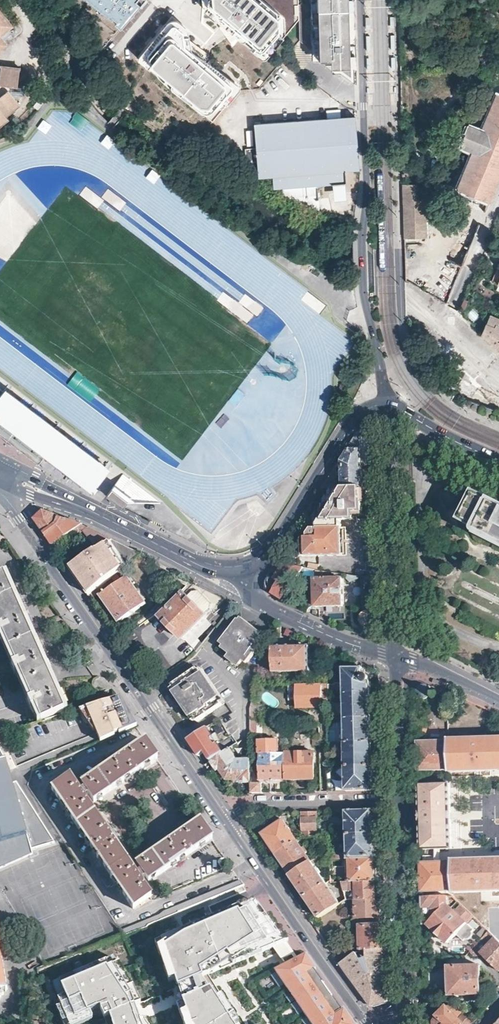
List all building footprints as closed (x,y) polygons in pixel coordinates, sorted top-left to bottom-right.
[(91,2),(89,5),(111,21),(112,19),(122,26),(139,5),(135,2),(136,0),(87,0),(91,2)] [(199,4),(221,23),(239,37),(264,59),(298,18),(297,3),(297,0),(198,0),(199,4)] [(353,66),(352,0),(311,0),(311,3),(313,50),(344,73),(353,66)] [(313,50),(311,3),(297,3),(298,18),(299,23),(299,39),(313,50)] [(11,29),(0,15),(0,38),(11,29)] [(121,29),(122,26),(112,19),(111,21),(121,29)] [(239,37),(221,23),(218,26),(231,44),(239,37)] [(174,24),(172,25),(152,49),(148,53),(147,55),(148,58),(148,60),(200,105),(207,109),(212,109),(217,105),(223,98),(228,102),(238,90),(213,69),(217,64),(220,61),(211,55),(183,35),(183,31),(178,27),(176,25),(174,24)] [(353,66),(344,73),(354,80),(353,66)] [(1,88),(16,90),(20,90),(21,72),(2,70),(1,88)] [(11,93),(16,90),(1,88),(0,89),(0,94),(3,99),(11,93)] [(497,92),(482,129),(467,123),(459,143),(473,150),(457,187),(475,195),(489,201),(498,178),(498,93),(497,92)] [(11,93),(3,99),(0,94),(0,130),(11,122),(8,119),(23,108),(11,93)] [(359,169),(355,115),(254,123),(256,146),(245,147),(246,161),(257,160),(258,175),(272,175),(273,187),(274,187),(306,184),(345,182),(344,169),(359,169)] [(402,183),(404,237),(426,236),(426,229),(424,183),(402,183)] [(80,194),(97,208),(103,200),(86,186),(80,194)] [(489,315),(485,323),(493,326),(494,324),(495,324),(497,319),(489,315)] [(481,333),(497,349),(498,344),(498,326),(495,324),(494,324),(493,326),(485,323),(481,333)] [(41,467),(47,460),(90,493),(112,465),(107,461),(103,466),(83,450),(86,446),(83,443),(79,447),(58,430),(61,426),(58,423),(54,428),(33,411),(37,407),(33,404),(29,408),(8,392),(12,387),(8,384),(2,391),(0,390),(0,435),(41,467)] [(372,434),(356,437),(349,448),(350,450),(343,462),(343,487),(363,486),(362,465),(365,465),(365,459),(373,459),(372,434)] [(336,469),(324,488),(331,488),(333,488),(336,469)] [(160,503),(123,475),(106,496),(111,500),(159,503),(160,503)] [(276,490),(285,500),(293,492),(283,483),(276,490)] [(333,488),(331,488),(331,497),(326,497),(326,504),(322,504),(321,512),(316,512),(316,529),(306,529),(305,538),(300,538),(297,542),(297,547),(301,547),(301,557),(342,555),(342,520),(354,519),(354,515),(354,511),(364,510),(363,486),(343,487),(333,488)] [(493,501),(491,504),(474,496),(462,520),(479,529),(478,531),(498,542),(498,505),(493,501)] [(53,545),(84,525),(44,512),(35,519),(39,525),(44,532),(50,540),(53,545)] [(110,537),(84,525),(53,545),(57,550),(63,546),(61,544),(78,533),(80,535),(85,532),(98,550),(112,540),(113,539),(110,537)] [(130,547),(113,539),(112,540),(121,553),(130,547)] [(98,550),(81,561),(84,566),(86,568),(75,575),(76,577),(78,579),(80,580),(82,581),(87,577),(91,582),(86,585),(85,588),(86,590),(87,593),(88,595),(98,588),(114,576),(120,571),(143,554),(134,549),(130,547),(121,553),(112,540),(98,550)] [(84,566),(81,561),(70,568),(75,575),(86,568),(84,566)] [(274,578),(269,576),(265,582),(266,590),(266,591),(267,593),(268,594),(270,596),(271,594),(276,597),(283,601),(299,575),(299,574),(299,573),(290,568),(287,568),(284,572),(280,570),(274,578)] [(41,719),(67,706),(0,569),(0,635),(41,719)] [(91,582),(87,577),(82,581),(80,580),(78,579),(76,577),(81,584),(87,593),(86,590),(85,588),(86,585),(91,582)] [(146,603),(127,577),(101,595),(120,622),(146,603)] [(376,594),(376,580),(364,578),(363,588),(364,614),(363,614),(361,616),(360,619),(360,620),(360,622),(360,625),(362,628),(363,628),(365,629),(367,630),(371,630),(375,627),(376,626),(377,622),(377,607),(376,594)] [(344,607),(343,579),(329,579),(323,579),(315,580),(316,607),(344,607)] [(236,604),(196,584),(162,616),(185,639),(208,616),(219,625),(236,604)] [(88,595),(91,598),(100,592),(98,588),(88,595)] [(263,637),(239,619),(221,643),(233,652),(230,656),(242,665),(245,661),(249,664),(259,650),(257,648),(260,644),(259,643),(263,637)] [(275,650),(275,659),(275,670),(311,670),(310,645),(275,645),(275,650)] [(270,650),(266,659),(275,659),(275,650),(270,650)] [(221,703),(198,667),(173,684),(179,693),(185,703),(192,714),(197,720),(221,703)] [(369,681),(368,677),(368,676),(367,676),(363,675),(362,667),(344,668),(344,684),(342,684),(340,683),(332,683),(331,684),(327,684),(327,694),(333,694),(344,693),(372,693),(372,680),(369,681)] [(112,688),(105,678),(104,678),(101,677),(98,676),(96,676),(95,677),(93,678),(93,680),(92,681),(93,683),(93,684),(98,690),(112,688)] [(322,704),(322,682),(297,683),(298,707),(322,706),(322,704)] [(417,692),(417,694),(417,696),(419,697),(421,699),(423,700),(426,699),(428,698),(430,696),(431,693),(430,689),(429,688),(428,686),(425,685),(423,685),(420,686),(419,687),(417,689),(417,692)] [(344,693),(344,718),(372,718),(372,693),(344,693)] [(130,729),(118,697),(82,708),(89,726),(92,725),(95,734),(99,742),(130,729)] [(128,714),(118,697),(130,729),(135,726),(132,720),(128,714)] [(251,709),(259,714),(264,708),(253,698),(251,706),(251,709)] [(95,734),(92,725),(89,726),(82,708),(78,709),(93,734),(95,734)] [(257,716),(259,714),(251,709),(250,714),(250,729),(250,734),(256,734),(256,720),(257,716)] [(231,744),(238,739),(230,733),(227,729),(218,716),(187,738),(196,751),(205,764),(212,759),(231,744)] [(344,718),(345,743),(373,743),(372,718),(344,718)] [(246,745),(250,745),(250,734),(250,729),(241,736),(246,742),(246,745)] [(145,738),(144,739),(93,774),(81,783),(82,785),(78,788),(70,776),(51,788),(78,826),(93,849),(85,854),(107,886),(115,881),(133,907),(159,889),(152,878),(212,836),(207,829),(199,818),(136,862),(141,869),(136,873),(84,796),(88,794),(93,801),(98,798),(157,757),(150,746),(145,738)] [(259,779),(286,779),(286,751),(278,751),(278,738),(259,738),(259,779)] [(421,772),(450,771),(453,772),(474,772),(498,771),(498,738),(450,738),(450,742),(419,743),(420,772),(421,772)] [(345,743),(328,744),(328,748),(345,748),(345,767),(373,766),(373,743),(345,743)] [(240,755),(231,744),(212,759),(217,767),(219,765),(227,776),(240,755)] [(32,853),(30,846),(35,844),(38,848),(53,841),(17,783),(13,785),(6,760),(4,760),(0,747),(0,868),(32,853)] [(286,751),(286,779),(314,778),(313,751),(286,751)] [(240,779),(251,779),(251,759),(240,755),(227,776),(241,776),(240,779)] [(373,766),(345,767),(346,790),(374,789),(373,766)] [(251,791),(263,791),(262,781),(251,781),(251,791)] [(338,781),(328,781),(328,790),(338,790),(338,781)] [(422,850),(423,850),(452,850),(450,786),(421,786),(422,850)] [(371,809),(346,810),(346,813),(347,833),(384,832),(383,823),(383,818),(383,815),(381,813),(380,812),(379,811),(376,810),(371,809)] [(309,810),(302,810),(302,824),(302,834),(317,833),(317,810),(309,810)] [(262,834),(275,853),(296,838),(283,820),(262,834)] [(384,842),(384,832),(347,833),(347,853),(329,853),(329,858),(349,858),(375,857),(374,843),(384,843),(384,842)] [(296,838),(275,853),(290,874),(311,860),(296,838)] [(321,858),(319,854),(311,860),(290,874),(304,895),(329,878),(329,875),(329,874),(323,878),(314,863),(321,858)] [(349,858),(350,880),(375,880),(375,857),(349,858)] [(423,893),(447,893),(452,893),(452,894),(480,894),(498,894),(498,860),(452,861),(452,864),(423,864),(422,865),(422,867),(423,893)] [(304,895),(319,917),(343,900),(343,899),(340,893),(336,896),(327,883),(331,881),(329,878),(304,895)] [(376,898),(375,880),(350,880),(342,880),(343,898),(356,898),(376,898)] [(356,898),(356,917),(376,917),(385,916),(385,906),(376,906),(376,898),(356,898)] [(423,912),(423,924),(429,924),(440,924),(451,909),(455,911),(458,907),(448,898),(423,898),(423,912)] [(203,976),(288,940),(270,915),(266,917),(253,899),(161,936),(179,985),(182,984),(188,998),(178,1003),(185,1023),(233,1023),(203,976)] [(440,924),(429,924),(449,943),(457,935),(458,936),(459,936),(466,942),(467,941),(468,941),(469,941),(471,941),(473,939),(475,937),(475,935),(475,934),(475,933),(475,932),(476,930),(468,922),(471,919),(458,907),(455,911),(451,909),(440,924)] [(480,918),(489,928),(498,919),(498,917),(492,908),(480,918)] [(361,924),(362,947),(363,948),(386,947),(385,931),(385,916),(376,917),(376,923),(361,924)] [(480,953),(498,970),(498,943),(489,935),(483,941),(488,945),(480,953)] [(2,996),(4,992),(8,992),(5,963),(5,962),(8,962),(9,961),(12,960),(14,956),(15,953),(15,951),(14,949),(13,946),(11,944),(9,943),(6,942),(0,942),(0,997),(2,996)] [(359,955),(356,951),(340,963),(357,987),(370,1006),(379,1003),(387,1000),(386,971),(386,947),(363,948),(363,952),(359,955)] [(274,970),(312,1023),(352,1023),(305,955),(274,970)] [(139,1018),(135,1019),(131,1005),(134,1004),(130,994),(117,973),(112,974),(106,960),(58,980),(65,994),(58,996),(68,1019),(99,1006),(103,1018),(106,1017),(109,1023),(141,1023),(139,1018)] [(480,964),(452,966),(449,966),(450,994),(451,995),(481,994),(480,964)] [(465,1011),(459,1017),(448,1006),(437,1017),(438,1019),(436,1021),(436,1023),(470,1023),(474,1020),(465,1011)]
